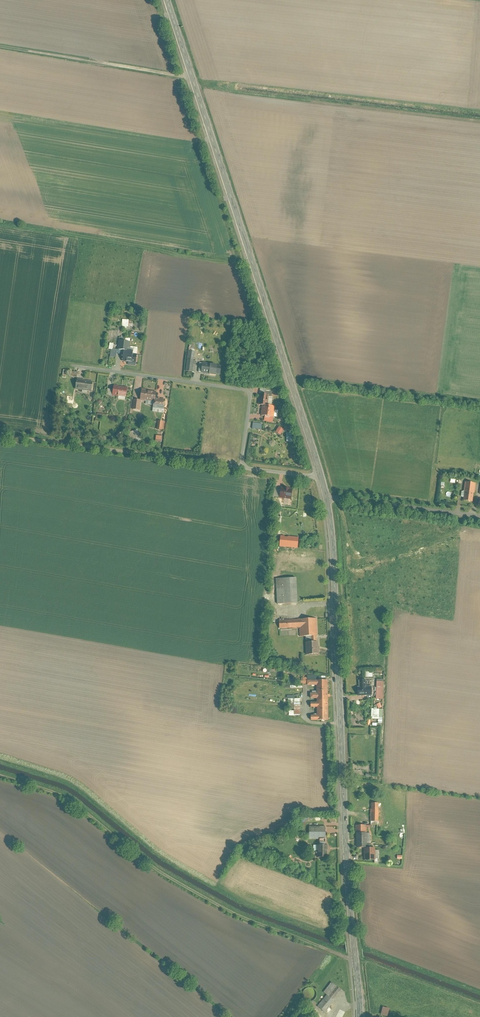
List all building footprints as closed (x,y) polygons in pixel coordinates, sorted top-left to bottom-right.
[(122,353),(122,359),(135,361),(136,351),(131,350),(132,344),(130,344),(129,346),(128,346),(129,338),(124,337),(124,341),(119,340),(117,352),(122,353)] [(194,361),(189,360),(187,371),(196,372),(197,361),(194,361)] [(212,364),(204,363),(203,372),(211,373),(212,364)] [(212,364),(211,373),(222,375),(224,366),(212,364)] [(92,390),(93,381),(85,380),(85,378),(76,377),(75,387),(82,388),(82,392),(87,392),(87,389),(92,390)] [(129,388),(116,386),(115,390),(114,395),(120,396),(120,395),(128,396),(129,388)] [(156,398),(157,391),(143,389),(142,399),(156,401),(156,398)] [(270,395),(262,394),(261,405),(264,405),(268,406),(270,395)] [(155,407),(167,409),(168,399),(156,398),(156,401),(155,407)] [(268,406),(264,405),(263,415),(267,416),(274,417),(275,417),(277,406),(268,406)] [(286,429),(281,426),(277,432),(282,435),(286,429)] [(139,430),(131,432),(135,442),(142,439),(139,430)] [(476,484),(465,483),(463,501),(472,502),(473,494),(475,494),(476,484)] [(293,489),(281,488),(281,490),(280,497),(292,499),(293,489)] [(301,538),(282,536),(282,545),(300,546),(301,538)] [(298,578),(278,579),(279,604),(299,603),(298,578)] [(319,619),(280,620),(281,628),(301,627),(302,637),(313,636),(313,642),(307,642),(308,654),(320,654),(319,619)] [(366,670),(367,678),(374,678),(374,673),(371,673),(371,670),(366,670)] [(305,684),(304,678),(301,679),(301,681),(295,682),(295,680),(287,681),(288,682),(290,682),(291,686),(305,684)] [(359,687),(359,696),(374,695),(373,686),(368,686),(368,679),(361,680),(361,687),(359,687)] [(328,680),(307,680),(308,686),(317,686),(317,693),(311,693),(311,698),(317,698),(318,702),(311,702),(312,708),(318,708),(318,716),(311,716),(311,721),(329,720),(328,680)] [(289,716),(300,716),(299,699),(293,699),(294,711),(288,711),(289,716)] [(384,709),(372,708),(372,718),(379,719),(379,722),(383,723),(383,719),(384,709)] [(372,825),(380,825),(380,802),(372,802),(372,825)] [(366,847),(366,859),(380,859),(380,850),(377,850),(377,847),(369,847),(369,843),(371,843),(371,833),(368,833),(368,825),(357,825),(357,833),(358,833),(358,847),(366,847)] [(319,850),(319,857),(329,857),(329,845),(327,845),(327,826),(311,826),(311,838),(320,839),(320,845),(315,845),(315,850),(319,850)] [(317,1006),(325,1013),(332,1005),(331,1004),(342,990),(332,982),(324,992),(327,995),(317,1006)] [(389,1009),(383,1007),(381,1014),(387,1016),(389,1009)]
